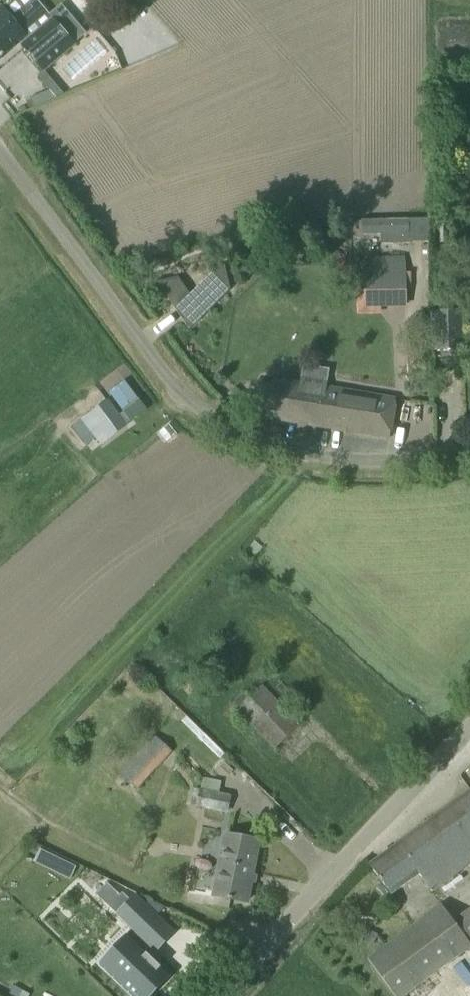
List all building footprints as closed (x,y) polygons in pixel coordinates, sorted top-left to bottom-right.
[(13,48),(15,46),(20,42),(21,43),(44,70),(74,44),(68,37),(53,19),(54,19),(38,0),(9,0),(0,7),(0,59),(13,48)] [(175,33),(155,37),(157,49),(177,46),(175,33)] [(69,90),(110,71),(106,62),(65,81),(69,90)] [(410,218),(363,219),(363,222),(363,233),(382,232),(383,242),(412,242),(412,240),(430,239),(430,218),(410,218)] [(376,253),(362,253),(362,299),(363,307),(365,307),(365,308),(407,308),(407,261),(376,262),(376,253)] [(190,294),(175,309),(189,329),(230,289),(225,265),(216,268),(208,269),(210,274),(200,284),(190,294)] [(463,352),(463,312),(432,312),(432,352),(463,352)] [(395,400),(272,380),(266,417),(389,437),(395,400)] [(101,444),(109,437),(125,425),(106,400),(82,418),(101,444)] [(262,686),(249,697),(244,691),(233,702),(238,708),(275,747),(299,725),(262,686)] [(137,791),(159,765),(171,749),(154,734),(141,750),(119,776),(137,791)] [(200,788),(199,789),(195,788),(191,803),(227,812),(231,796),(200,788)] [(369,864),(381,880),(391,894),(418,874),(427,887),(433,892),(469,865),(469,790),(369,864)] [(213,895),(247,901),(259,840),(225,833),(213,895)] [(135,894),(116,913),(138,934),(157,915),(156,915),(142,901),(135,894)] [(442,906),(368,959),(395,995),(402,995),(469,947),(469,946),(442,906)] [(469,937),(469,910),(457,918),(469,937)] [(104,968),(105,969),(105,968),(113,976),(114,977),(114,976),(122,984),(121,984),(122,985),(123,984),(128,990),(129,991),(135,995),(148,995),(154,989),(155,989),(166,977),(167,976),(167,977),(169,976),(168,976),(168,975),(159,967),(160,967),(159,966),(159,967),(144,952),(143,952),(125,935),(125,934),(124,934),(123,935),(123,936),(123,937),(115,945),(121,950),(105,967),(104,968)]
